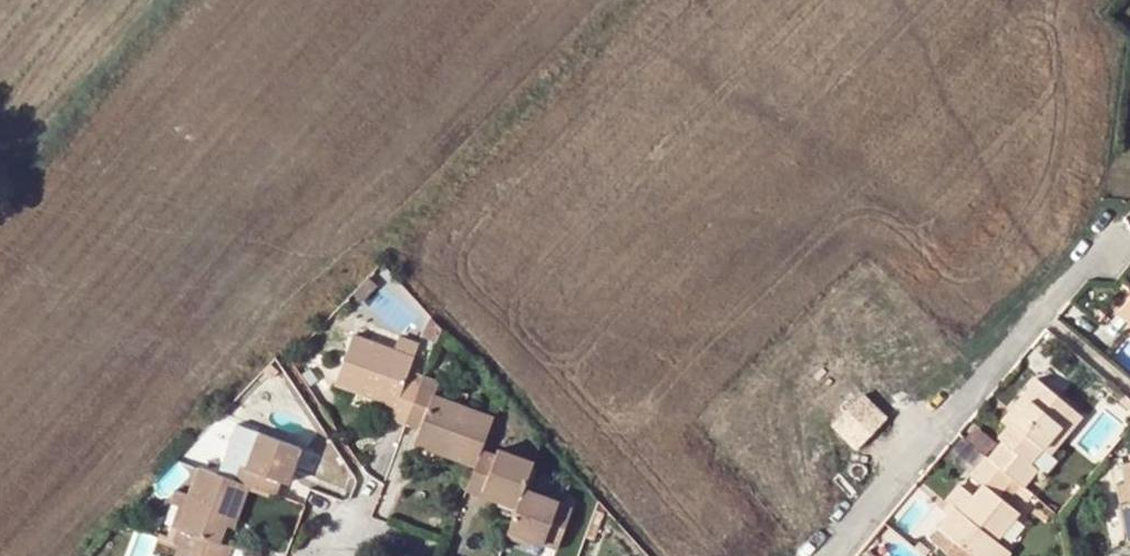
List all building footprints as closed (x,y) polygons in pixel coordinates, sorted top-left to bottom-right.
[(406,423),(423,377),(410,372),(415,359),(394,352),(352,336),(336,382),(372,395),(374,388),(401,398),(399,405),(393,418),(406,423)] [(394,352),(415,359),(420,345),(398,338),(394,352)] [(444,454),(476,466),(482,449),(493,419),(436,397),(441,384),(423,377),(406,423),(424,430),(421,437),(447,446),(444,454)] [(1004,442),(991,459),(1024,486),(1025,487),(1037,471),(1039,469),(1032,463),(1076,410),(1038,380),(1019,405),(1024,409),(1009,428),(1001,439),(1004,442)] [(374,388),(372,395),(399,405),(401,398),(374,388)] [(1127,396),(1121,403),(1129,410),(1129,398),(1127,396)] [(1019,405),(1004,423),(1009,428),(1024,409),(1019,405)] [(1039,469),(1037,471),(1046,478),(1061,459),(1052,453),(1082,416),(1076,410),(1032,463),(1039,469)] [(223,475),(250,486),(277,495),(282,482),(290,485),(293,477),(297,467),(303,450),(262,434),(261,436),(246,431),(237,435),(224,470),(223,475)] [(421,437),(418,445),(444,454),(447,446),(421,437)] [(499,455),(482,449),(476,466),(467,490),(485,497),(488,491),(522,503),(526,493),(536,463),(501,450),(499,455)] [(1024,486),(991,459),(988,457),(973,476),(986,485),(963,513),(957,520),(951,515),(931,540),(950,555),(1009,555),(1012,553),(998,541),(1020,514),(1000,496),(1005,490),(1014,497),(1018,491),(1024,486)] [(204,463),(202,468),(223,475),(224,470),(204,463)] [(306,470),(297,467),(293,477),(302,480),(306,470)] [(250,486),(223,475),(202,468),(192,495),(180,530),(192,534),(188,548),(209,555),(230,555),(232,549),(221,544),(228,525),(231,518),(237,520),(250,486)] [(1119,485),(1123,505),(1129,504),(1129,483),(1127,483),(1119,485)] [(1035,495),(1025,487),(1024,486),(1018,491),(1030,502),(1035,495)] [(173,527),(180,530),(192,495),(179,490),(173,505),(180,507),(173,527)] [(485,497),(519,509),(522,503),(488,491),(485,497)] [(526,493),(522,503),(519,509),(511,531),(537,540),(560,548),(573,510),(526,493)] [(957,520),(963,513),(956,508),(951,515),(957,520)] [(234,527),(237,520),(231,518),(228,525),(234,527)] [(175,543),(182,546),(188,548),(192,534),(180,530),(175,543)] [(537,540),(511,531),(509,537),(535,546),(537,540)] [(188,548),(182,546),(178,555),(184,555),(188,548)] [(188,548),(184,555),(209,555),(188,548)]
